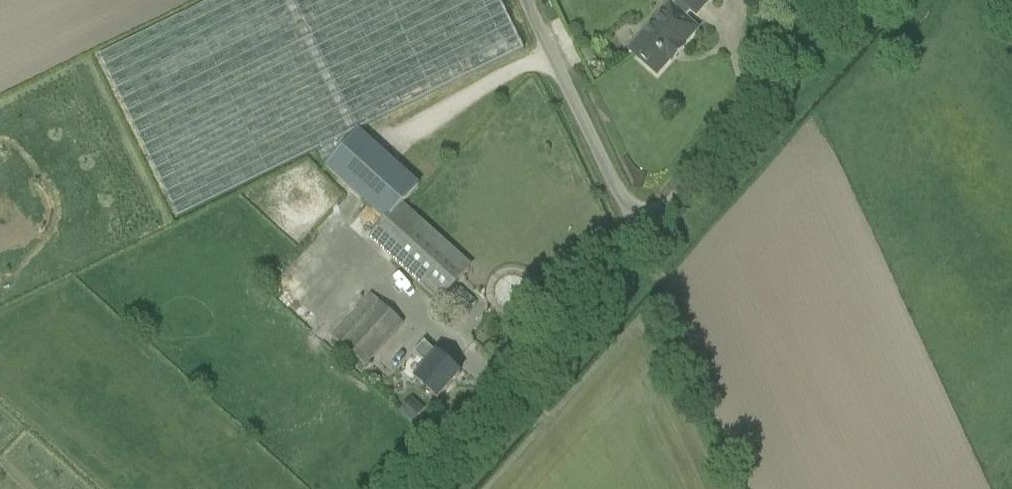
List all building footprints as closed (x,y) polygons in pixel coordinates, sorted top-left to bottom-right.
[(360,133),(359,131),(524,51),(500,0),(217,0),(99,57),(178,219),(319,151),(327,169),(360,133)] [(631,51),(657,75),(670,61),(672,63),(685,49),(682,47),(698,30),(685,19),(692,11),(696,15),(709,1),(707,0),(678,0),(672,7),(671,6),(631,51)] [(387,223),(400,208),(420,186),(360,133),(327,169),(386,222),(387,223)] [(387,223),(386,222),(372,238),(442,301),(469,270),(400,208),(387,223)] [(365,367),(403,324),(370,294),(332,337),(365,367)] [(438,400),(461,374),(425,343),(415,355),(428,366),(416,380),(438,400)] [(414,423),(424,412),(418,406),(410,405),(403,413),(414,423)]
